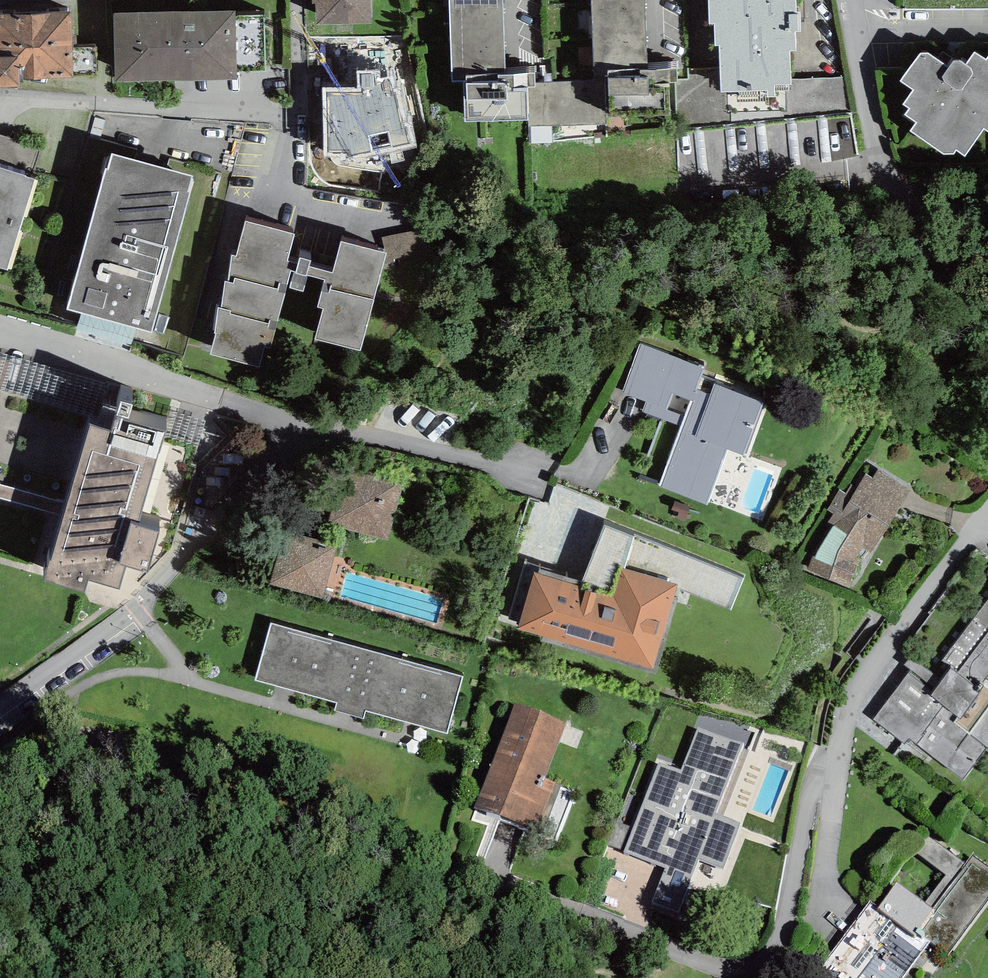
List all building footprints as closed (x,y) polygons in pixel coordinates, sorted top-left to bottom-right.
[(313,22),(372,20),(371,0),(313,0),(313,22)] [(466,122),(528,120),(527,87),(536,86),(535,83),(535,74),(506,75),(503,0),(450,0),(453,83),(465,82),(466,122)] [(594,80),(605,80),(605,78),(608,78),(609,96),(649,95),(649,85),(675,84),(677,83),(677,79),(677,68),(648,70),(645,0),(591,0),(594,80)] [(721,92),(727,92),(767,91),(768,96),(775,97),(775,85),(787,84),(792,84),(791,79),(789,51),(796,50),(796,31),(801,31),(800,12),(796,12),(796,0),(709,0),(709,24),(714,24),(715,46),(719,45),(720,68),(721,92)] [(236,10),(113,13),(115,82),(238,79),(236,10)] [(19,86),(18,78),(72,75),(70,13),(0,16),(0,86),(19,86)] [(944,155),(954,154),(957,150),(965,157),(984,129),(987,132),(987,58),(986,60),(975,52),(966,65),(960,61),(954,61),(949,68),(928,53),(921,53),(900,81),(914,90),(903,104),(910,109),(905,115),(917,123),(911,132),(944,155)] [(678,131),(731,125),(731,113),(729,113),(727,92),(721,92),(720,68),(688,69),(689,79),(677,79),(677,83),(675,84),(678,131)] [(323,88),(324,156),(348,158),(409,144),(407,127),(402,129),(392,77),(382,80),(381,71),(359,72),(358,87),(323,88)] [(851,113),(846,77),(791,79),(792,84),(787,84),(788,118),(851,113)] [(552,126),(607,124),(605,80),(594,80),(535,83),(536,86),(527,87),(528,120),(529,126),(552,126)] [(529,144),(553,143),(552,126),(529,126),(529,144)] [(8,271),(36,179),(32,178),(43,148),(0,135),(0,268),(8,271)] [(192,176),(113,153),(108,168),(106,167),(67,309),(152,333),(189,193),(187,192),(192,176)] [(296,234),(245,221),(238,256),(233,255),(230,281),(226,281),(222,308),(219,306),(215,333),(217,333),(211,354),(268,367),(292,270),(296,270),(291,288),(304,291),(308,274),(310,266),(312,261),(301,258),(299,264),(287,261),(296,234)] [(387,254),(342,242),(334,272),(310,266),(308,274),(326,279),(319,306),(324,308),(316,339),(361,351),(387,254)] [(682,426),(659,486),(707,505),(726,449),(744,455),(764,403),(714,384),(716,381),(701,375),(705,366),(699,365),(698,366),(641,344),(622,393),(646,402),(642,411),(682,426)] [(108,385),(0,350),(0,389),(99,419),(108,385)] [(63,512),(43,581),(84,592),(87,580),(119,588),(125,566),(147,572),(159,533),(138,525),(164,436),(166,431),(163,430),(128,421),(133,404),(121,401),(117,418),(115,418),(111,431),(89,424),(67,502),(0,484),(0,495),(63,512)] [(403,482),(344,466),(328,522),(387,539),(403,482)] [(871,552),(911,491),(878,469),(872,478),(866,474),(857,488),(851,485),(846,493),(840,490),(827,509),(834,514),(829,522),(834,525),(823,543),(815,558),(813,557),(807,570),(850,588),(858,565),(861,559),(857,557),(863,548),(871,552)] [(337,545),(284,531),(270,586),(323,599),(337,545)] [(653,668),(678,585),(623,568),(614,597),(534,573),(518,629),(653,668)] [(981,684),(987,675),(987,600),(932,673),(911,658),(905,665),(911,670),(874,720),(905,744),(909,739),(963,780),(987,748),(987,749),(987,690),(981,684)] [(463,677),(272,623),(256,680),(447,734),(463,677)] [(515,703),(474,808),(536,832),(555,782),(545,778),(566,723),(515,703)] [(625,851),(624,852),(665,868),(652,902),(680,912),(699,860),(723,869),(740,824),(743,825),(770,757),(742,747),(744,743),(698,728),(681,770),(659,763),(634,828),(625,851)] [(634,828),(616,821),(607,844),(625,851),(634,828)] [(987,904),(987,865),(974,855),(966,864),(928,835),(916,852),(946,875),(927,902),(897,882),(879,907),(871,901),(817,971),(827,977),(903,977),(930,942),(949,957),(987,904)]
